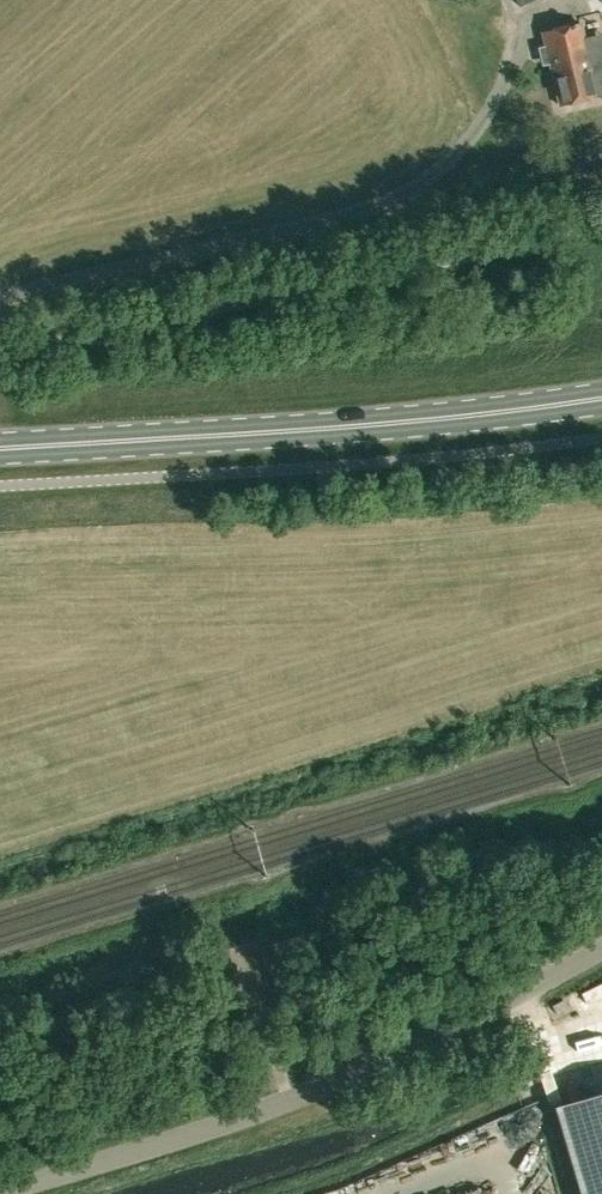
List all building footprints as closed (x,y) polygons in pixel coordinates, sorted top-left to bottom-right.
[(543,32),(546,47),(541,48),(539,50),(542,59),(544,60),(549,59),(560,106),(598,97),(597,95),(601,94),(601,59),(601,58),(597,41),(592,38),(584,40),(580,23),(543,32)] [(304,934),(261,947),(275,994),(293,988),(286,964),(311,957),(304,934)] [(557,1106),(583,1193),(601,1193),(601,1093),(557,1106)]
